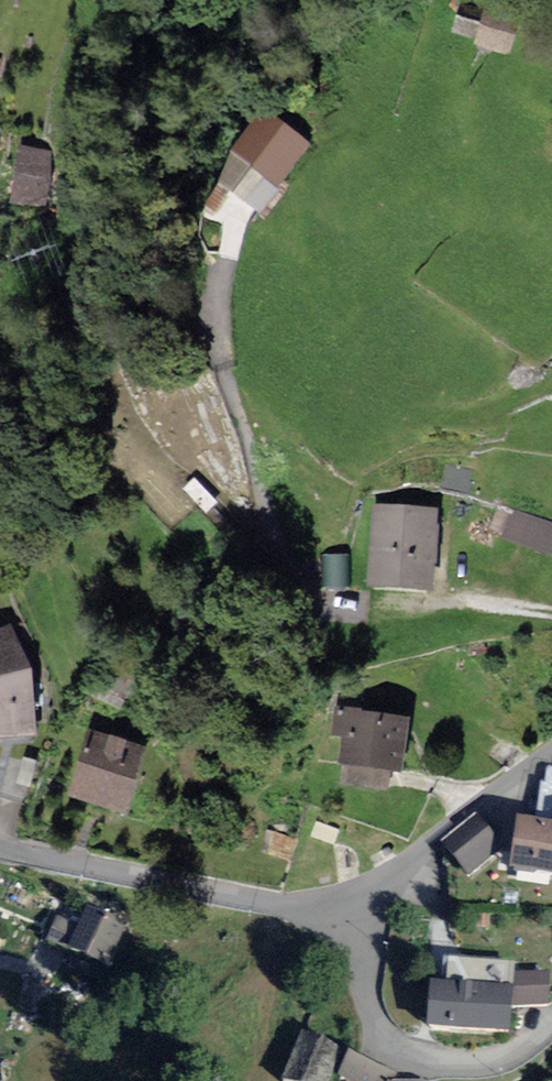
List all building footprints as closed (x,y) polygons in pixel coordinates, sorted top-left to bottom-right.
[(519,26),(466,6),(456,34),(508,54),(519,26)] [(323,155),(278,123),(229,191),(274,223),(323,155)] [(50,156),(28,153),(25,175),(47,178),(50,156)] [(478,476),(453,470),(449,487),(474,494),(478,476)] [(434,511),(377,507),(372,582),(429,586),(434,511)] [(509,514),(502,537),(551,553),(551,528),(509,514)] [(15,644),(0,648),(0,744),(37,735),(15,644)] [(142,683),(121,673),(107,702),(129,712),(142,683)] [(413,728),(354,720),(347,769),(406,777),(413,728)] [(149,758),(96,742),(78,802),(131,818),(149,758)] [(36,769),(15,764),(7,794),(29,800),(36,769)] [(483,827),(454,850),(477,879),(506,856),(483,827)] [(528,833),(521,877),(551,882),(551,837),(528,833)] [(121,929),(86,912),(78,930),(59,921),(51,937),(105,962),(121,929)] [(458,993),(442,993),(441,1034),(518,1036),(519,972),(459,970),(458,993)] [(309,1042),(293,1080),(336,1080),(346,1056),(309,1042)] [(359,1056),(349,1080),(350,1080),(417,1080),(359,1056)]
